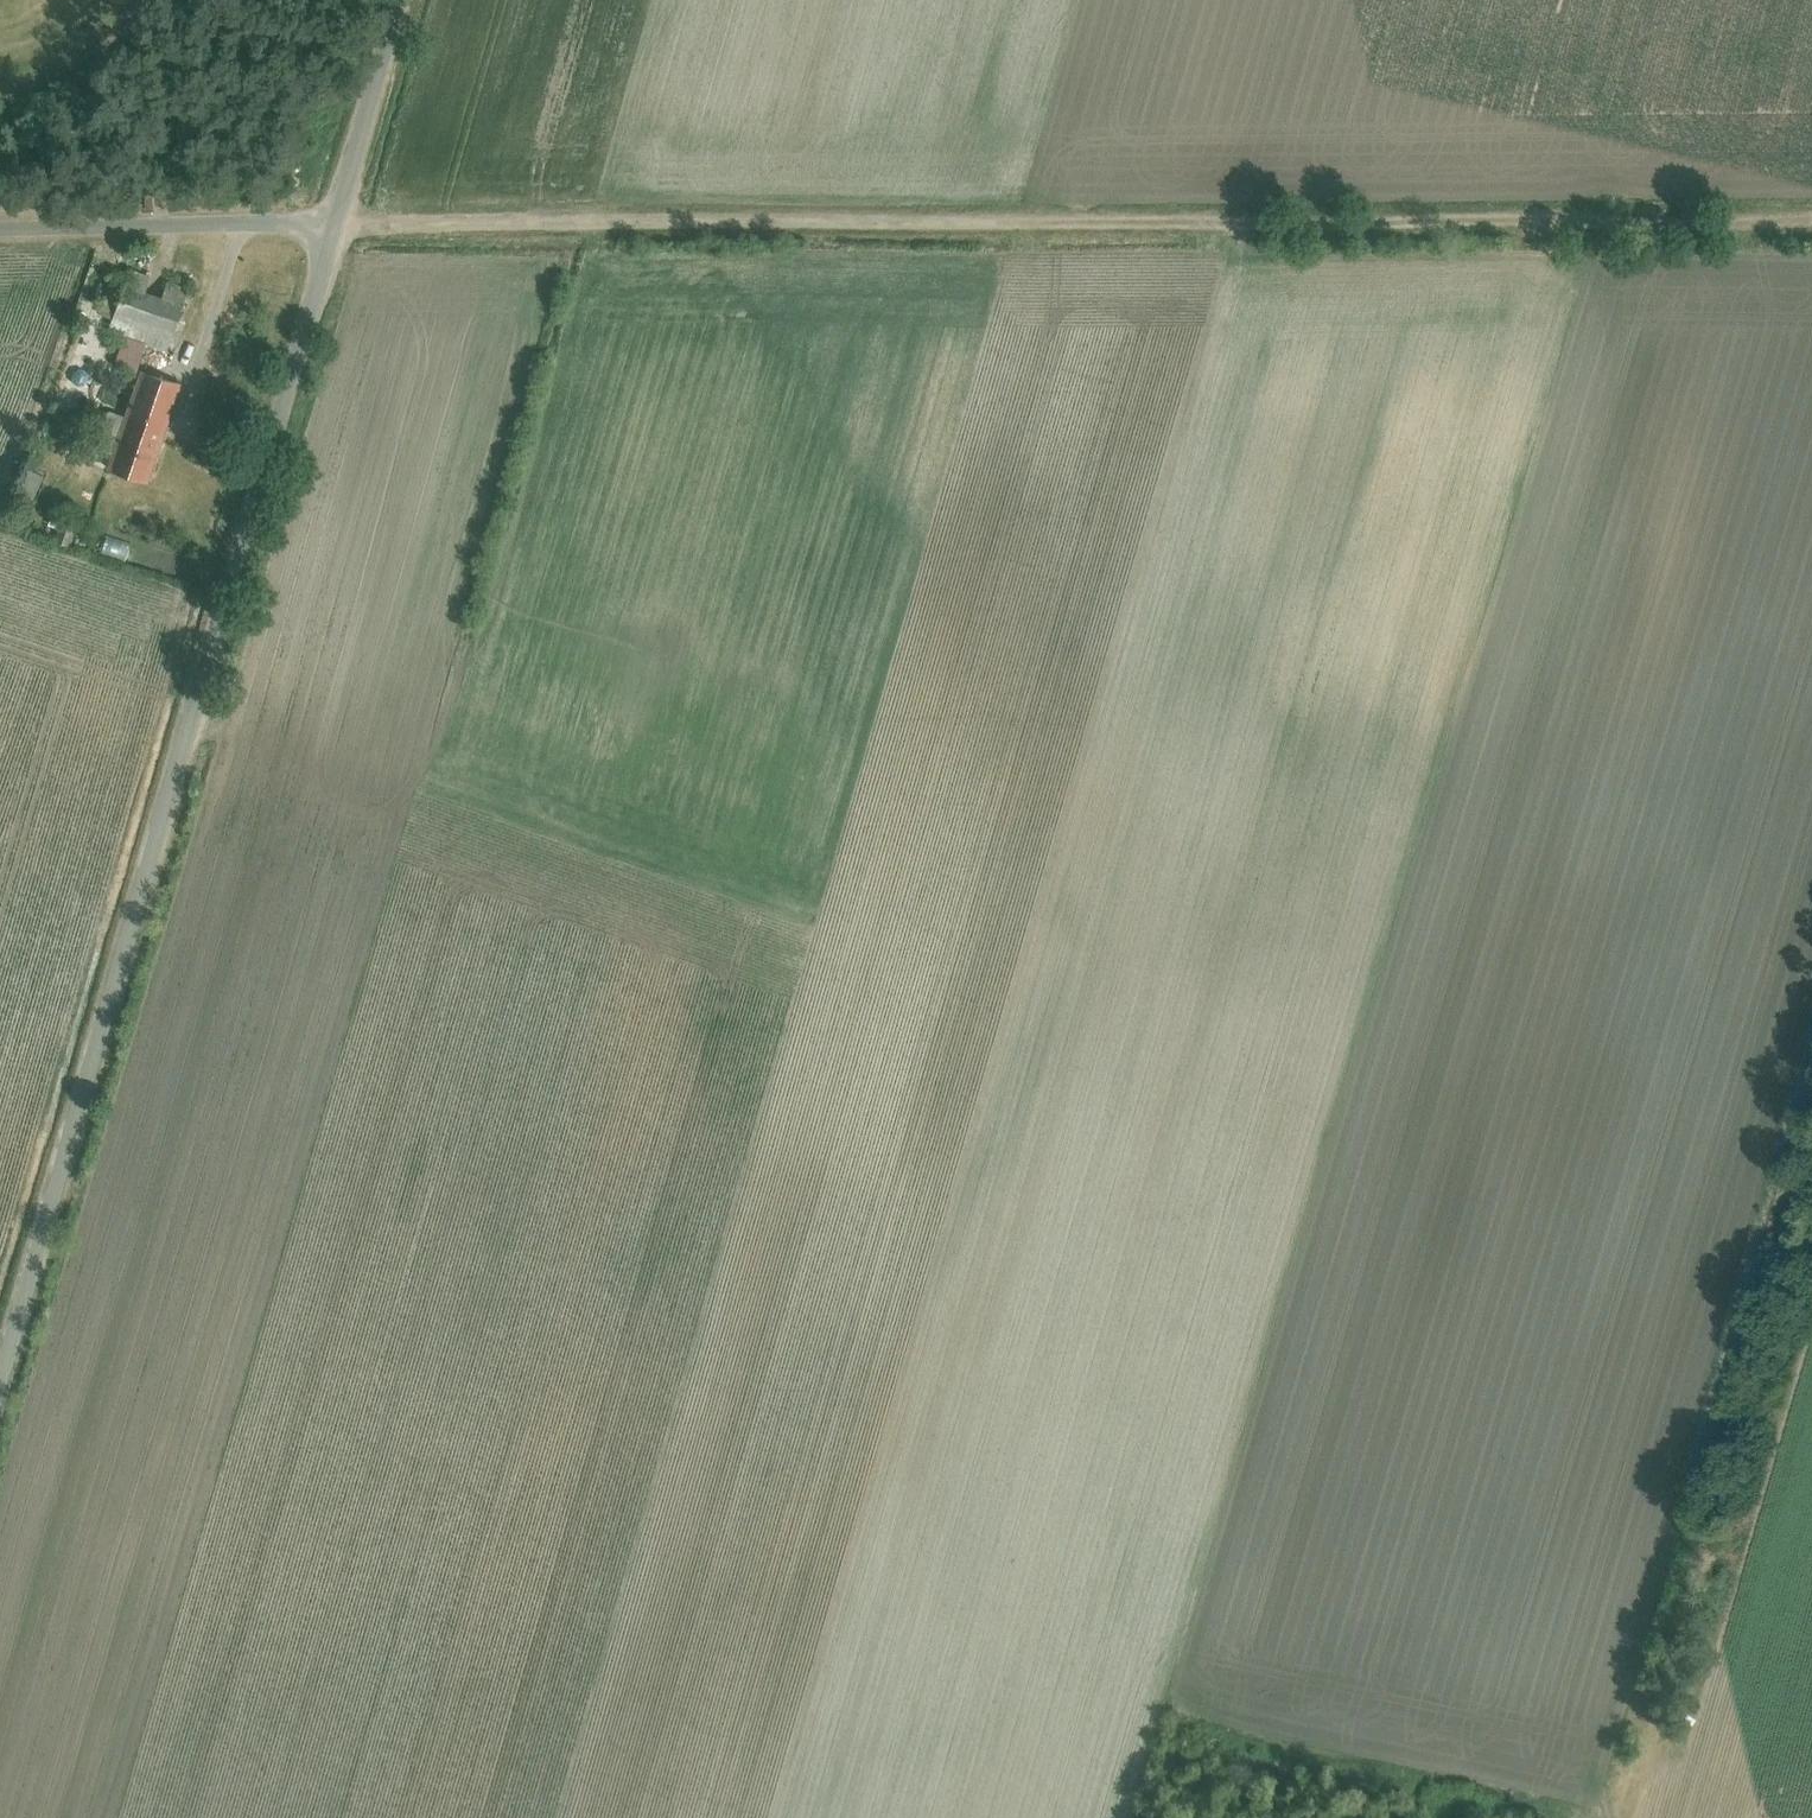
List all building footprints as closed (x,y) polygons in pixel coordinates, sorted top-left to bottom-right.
[(126,281),(109,327),(174,350),(190,303),(126,281)] [(142,377),(107,473),(146,487),(181,391),(142,377)]
